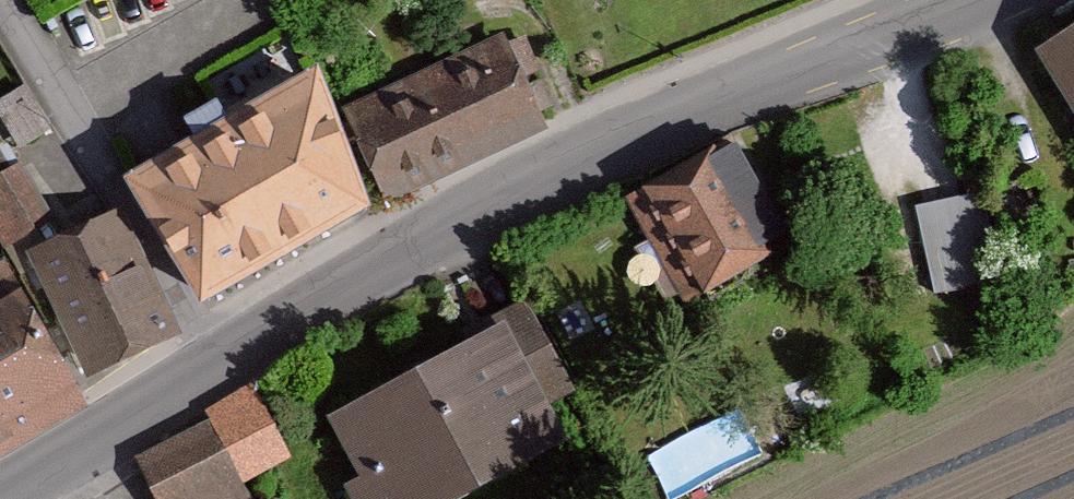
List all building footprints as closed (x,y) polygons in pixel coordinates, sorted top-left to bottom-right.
[(499,29),(339,105),(384,198),(544,122),(499,29)] [(1020,60),(1073,157),(1073,31),(1020,60)] [(345,221),(295,82),(107,191),(181,317),(345,221)] [(759,246),(723,147),(617,202),(677,318),(771,269),(759,246)] [(3,256),(47,228),(13,175),(0,183),(0,252),(3,256)] [(991,293),(973,206),(911,219),(929,306),(991,293)] [(109,225),(15,271),(73,388),(166,343),(109,225)] [(0,301),(0,441),(62,404),(0,301)] [(516,316),(314,426),(346,485),(333,492),(336,498),(460,498),(553,449),(534,414),(561,399),(516,316)] [(243,401),(201,420),(206,431),(133,464),(149,498),(239,498),(237,494),(277,476),(243,401)]
